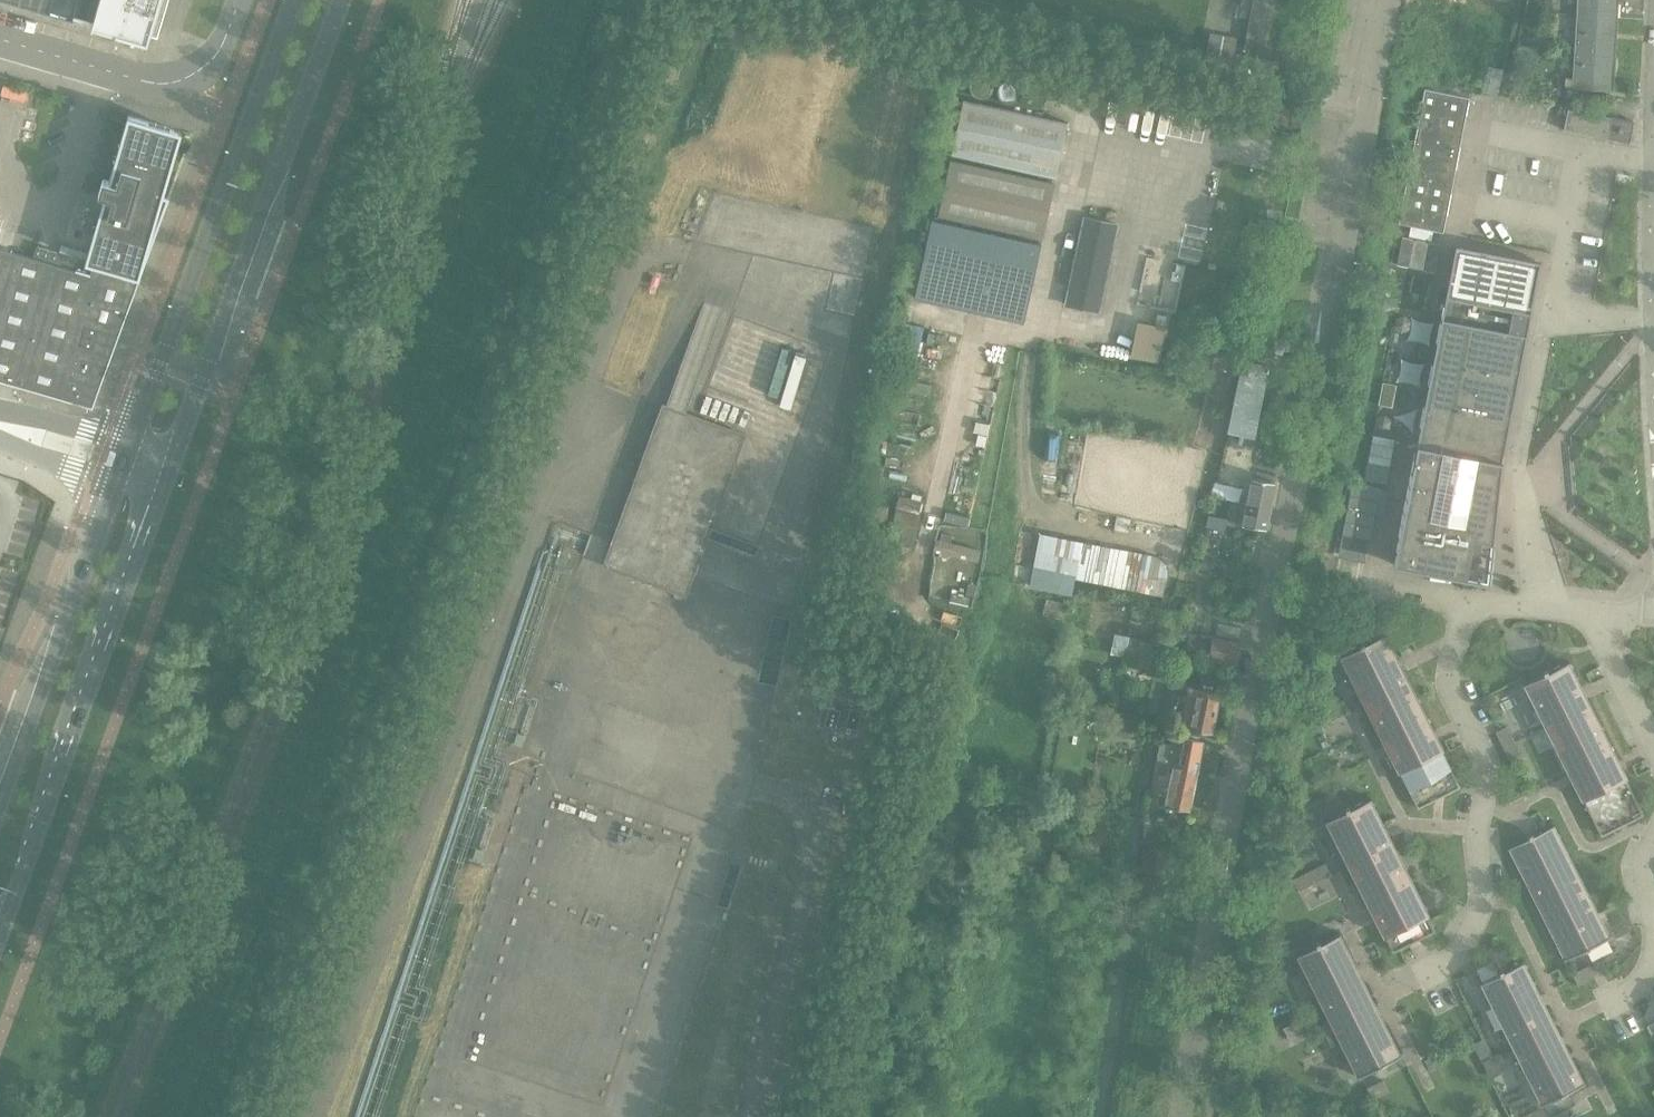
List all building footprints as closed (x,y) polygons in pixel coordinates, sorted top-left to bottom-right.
[(148,40),(151,30),(159,32),(168,0),(11,0),(148,40)] [(1246,50),(1244,59),(1283,67),(1285,56),(1269,53),(1278,0),(1255,0),(1246,50)] [(1578,16),(1617,19),(1618,0),(1579,0),(1578,16)] [(1615,51),(1617,19),(1578,16),(1577,34),(1563,33),(1562,47),(1576,48),(1615,51)] [(1615,51),(1576,48),(1574,88),(1612,90),(1615,51)] [(1531,66),(1523,65),(1521,78),(1529,80),(1531,66)] [(1483,92),(1497,96),(1503,70),(1489,67),(1483,92)] [(1444,233),(1470,98),(1425,90),(1399,224),(1444,233)] [(1068,123),(964,99),(952,155),(1056,178),(1068,123)] [(1634,122),(1568,109),(1564,130),(1630,143),(1634,122)] [(137,287),(169,199),(163,197),(182,132),(170,128),(129,116),(110,181),(103,179),(99,195),(106,197),(87,261),(94,263),(91,274),(57,264),(60,252),(39,246),(35,258),(0,248),(0,380),(93,407),(137,287)] [(938,216),(1043,239),(1055,184),(950,161),(938,216)] [(1099,312),(1118,224),(1085,217),(1066,305),(1099,312)] [(931,219),(914,297),(969,309),(1024,321),(1041,244),(931,219)] [(1402,238),(1397,265),(1435,272),(1440,245),(1402,238)] [(1446,296),(1393,565),(1489,583),(1502,461),(1531,312),(1541,261),(1537,261),(1456,245),(1446,296)] [(1181,283),(1184,267),(1178,265),(1176,272),(1173,271),(1171,280),(1181,283)] [(1131,355),(1160,361),(1168,325),(1139,319),(1131,355)] [(1255,360),(1274,362),(1275,354),(1284,355),(1284,351),(1290,352),(1292,339),(1277,337),(1276,339),(1258,336),(1255,360)] [(1256,440),(1271,366),(1243,361),(1234,406),(1227,404),(1224,418),(1231,419),(1228,434),(1256,440)] [(681,558),(709,468),(675,458),(672,469),(641,459),(609,563),(643,573),(650,549),(681,558)] [(1269,532),(1278,484),(1255,479),(1250,504),(1235,502),(1231,523),(1246,526),(1246,528),(1269,532)] [(1353,482),(1340,548),(1366,554),(1367,554),(1375,514),(1380,488),(1380,487),(1353,482)] [(899,499),(897,509),(920,515),(922,505),(899,499)] [(920,515),(897,509),(890,536),(913,541),(920,515)] [(1228,519),(1209,515),(1206,527),(1225,531),(1228,519)] [(1129,533),(1131,520),(1118,517),(1115,529),(1129,533)] [(950,555),(978,562),(981,550),(951,543),(953,536),(942,533),(940,540),(936,539),(934,551),(941,553),(940,556),(950,559),(950,555)] [(1166,563),(1158,556),(1041,533),(1030,587),(1072,596),(1075,579),(1163,597),(1168,572),(1166,563)] [(976,596),(978,585),(969,583),(966,594),(976,596)] [(950,601),(968,606),(970,597),(951,593),(950,601)] [(1130,622),(1152,627),(1155,614),(1133,609),(1130,622)] [(1150,669),(1155,642),(1155,641),(1115,633),(1111,655),(1124,657),(1122,664),(1150,669)] [(1461,787),(1403,673),(1384,634),(1341,655),(1418,808),(1461,787)] [(1236,665),(1240,643),(1214,638),(1209,660),(1236,665)] [(1644,815),(1587,701),(1568,662),(1525,683),(1601,836),(1644,815)] [(848,698),(854,675),(843,673),(837,695),(848,698)] [(865,703),(870,680),(859,677),(853,700),(865,703)] [(1221,694),(1189,687),(1181,729),(1213,735),(1221,694)] [(1321,726),(1350,712),(1344,700),(1311,717),(1317,728),(1321,726)] [(836,728),(841,710),(830,707),(825,725),(836,728)] [(857,729),(862,711),(851,708),(846,726),(857,729)] [(1524,759),(1507,726),(1496,732),(1512,765),(1524,759)] [(1198,769),(1203,743),(1186,738),(1174,736),(1172,744),(1160,742),(1157,760),(1174,764),(1198,769)] [(1198,769),(1174,764),(1169,788),(1167,788),(1165,796),(1159,795),(1157,805),(1190,811),(1198,769)] [(1436,931),(1396,851),(1369,799),(1326,820),(1393,953),(1436,931)] [(1609,939),(1553,826),(1510,848),(1567,960),(1609,939)] [(1299,892),(1331,875),(1325,864),(1293,880),(1299,892)] [(1399,1056),(1362,981),(1338,934),(1298,954),(1361,1074),(1399,1056)] [(1583,1083),(1546,1009),(1522,961),(1482,982),(1542,1104),(1583,1083)] [(1595,978),(1589,966),(1573,974),(1578,986),(1595,978)] [(1310,1030),(1302,1013),(1289,1020),(1298,1036),(1310,1030)] [(1493,1055),(1484,1039),(1473,1045),(1481,1061),(1493,1055)] [(1383,1080),(1367,1088),(1373,1100),(1389,1092),(1383,1080)] [(460,1109),(458,1116),(487,1116),(460,1109)]
